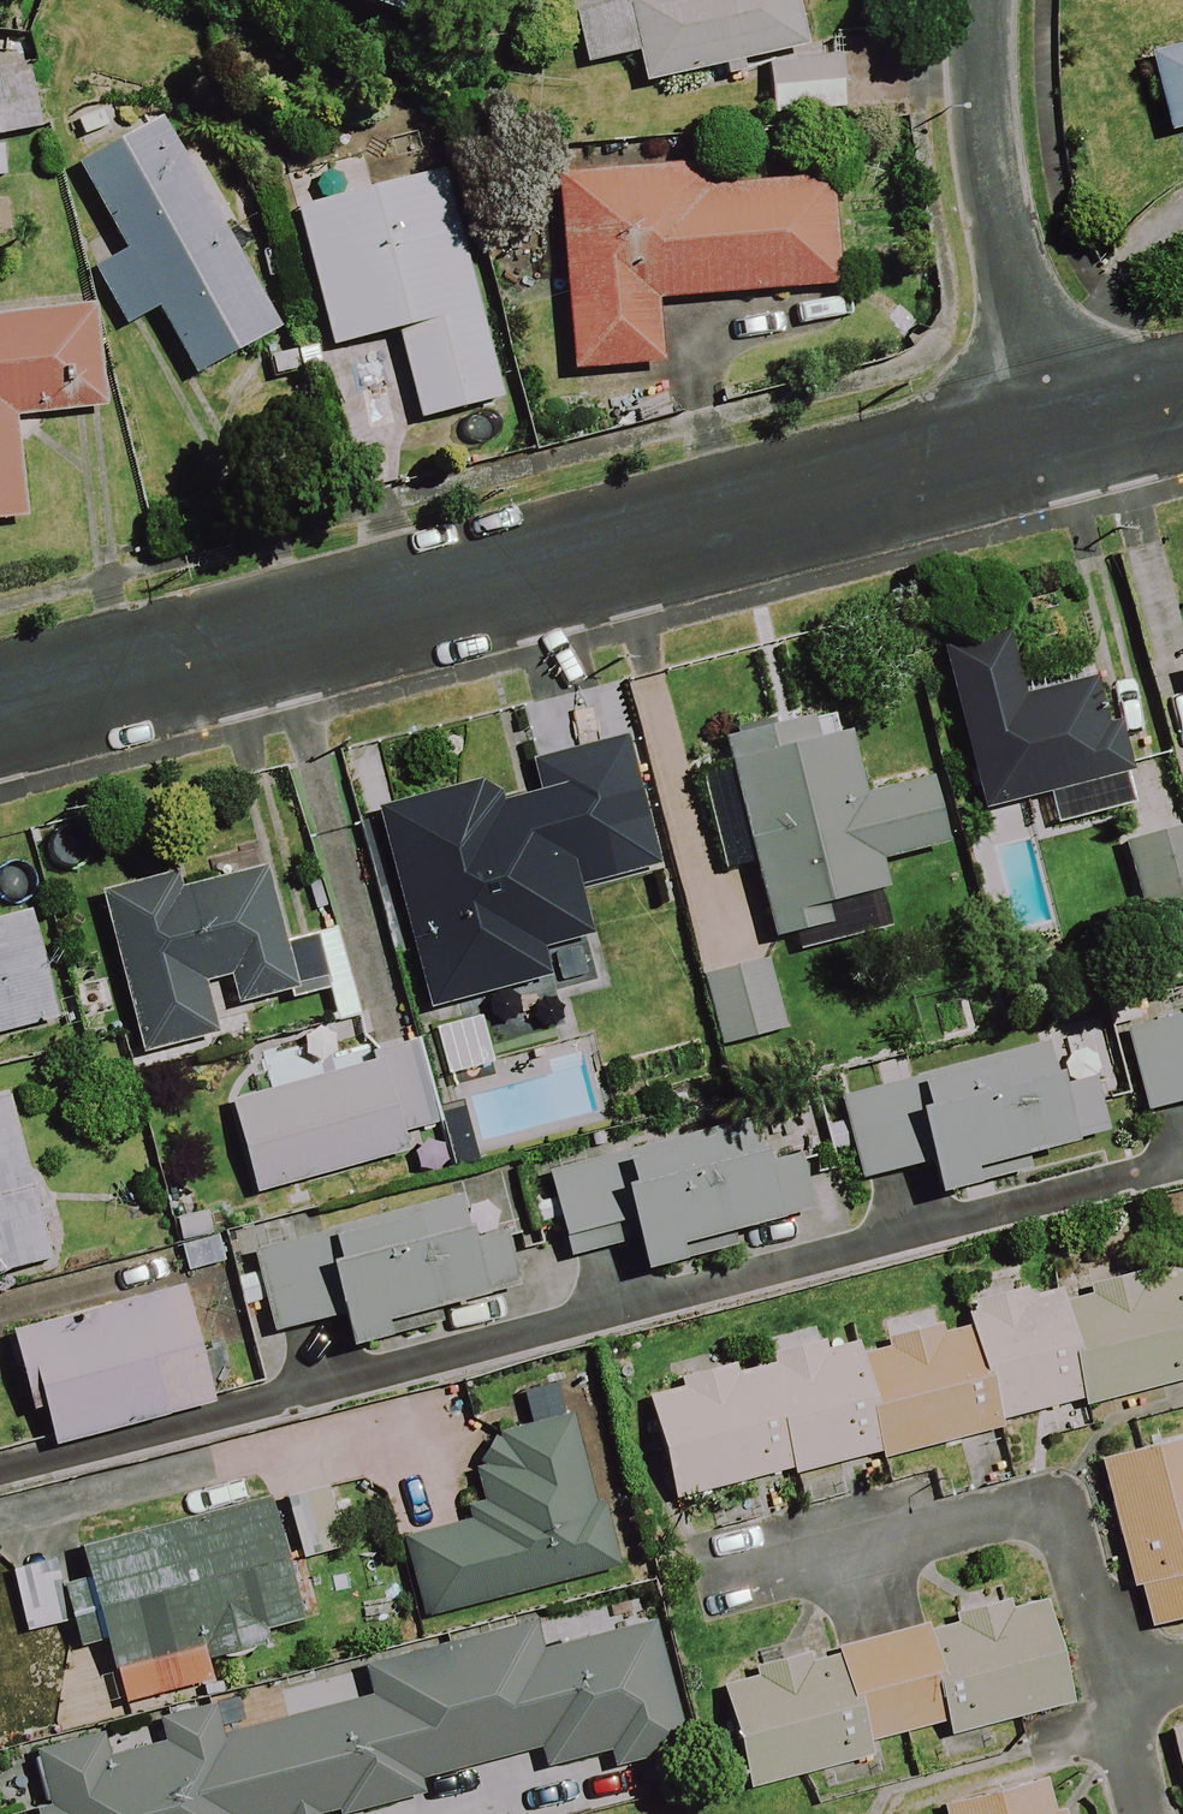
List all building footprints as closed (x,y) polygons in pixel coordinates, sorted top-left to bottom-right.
[(792,0),(630,0),(573,13),(586,68),(634,57),(640,86),(804,49),(792,0)] [(1147,59),(1165,134),(1182,130),(1182,50),(1147,59)] [(842,104),(835,59),(765,70),(772,115),(842,104)] [(0,66),(0,139),(39,131),(25,61),(0,66)] [(278,333),(166,120),(76,167),(123,255),(93,271),(123,329),(155,312),(191,379),(278,333)] [(827,167),(555,184),(567,374),(657,368),(652,301),(835,290),(827,167)] [(497,404),(440,174),(295,210),(330,351),(395,335),(417,424),(497,404)] [(89,310),(0,320),(0,524),(24,521),(13,422),(101,411),(89,310)] [(1013,701),(1008,679),(949,693),(980,814),(1112,781),(1087,683),(1013,701)] [(654,871),(605,688),(520,711),(543,792),(467,813),(461,790),(368,816),(430,1045),(472,1033),(465,1007),(580,975),(569,933),(586,928),(576,892),(654,871)] [(859,798),(840,716),(722,744),(770,942),(825,929),(820,909),(884,894),(877,863),(946,846),(930,781),(859,798)] [(1118,841),(1137,917),(1165,910),(1173,943),(1182,941),(1182,825),(1118,841)] [(235,1018),(334,995),(321,941),(280,950),(262,874),(176,894),(173,879),(100,896),(137,1057),(216,1039),(203,982),(226,977),(235,1018)] [(26,914),(0,921),(0,1037),(57,1021),(26,914)] [(782,1033),(765,966),(701,982),(719,1049),(782,1033)] [(1122,1025),(1143,1114),(1182,1105),(1182,1010),(1122,1025)] [(1058,1095),(1044,1044),(838,1103),(861,1183),(925,1165),(934,1197),(972,1186),(968,1173),(1102,1135),(1088,1086),(1058,1095)] [(403,1153),(378,1064),(229,1106),(254,1195),(403,1153)] [(50,1261),(0,1090),(0,1276),(50,1261)] [(806,1214),(779,1111),(543,1174),(567,1263),(633,1245),(641,1273),(674,1264),(670,1250),(806,1214)] [(499,1233),(464,1242),(453,1201),(251,1254),(273,1336),(338,1319),(346,1350),(387,1339),(383,1323),(513,1289),(499,1233)] [(1080,1410),(1182,1387),(1182,1298),(1170,1243),(1050,1270),(1054,1286),(1052,1287),(1080,1410)] [(963,1318),(988,1431),(1080,1410),(1052,1287),(962,1307),(964,1317),(963,1318)] [(211,1403),(180,1291),(18,1336),(49,1448),(211,1403)] [(851,1343),(877,1456),(988,1431),(963,1318),(851,1343)] [(758,1364),(784,1478),(877,1456),(851,1343),(758,1364)] [(784,1478),(758,1364),(646,1390),(671,1503),(784,1478)] [(590,1503),(570,1419),(488,1438),(494,1464),(473,1469),(486,1522),(409,1540),(427,1619),(622,1574),(605,1500),(590,1503)] [(1100,1467),(1139,1632),(1182,1621),(1182,1447),(1100,1467)] [(299,1621),(267,1499),(77,1548),(84,1576),(57,1583),(75,1651),(105,1643),(121,1706),(210,1682),(204,1662),(264,1647),(260,1631),(299,1621)] [(350,1549),(338,1501),(290,1513),(302,1561),(350,1549)] [(953,1723),(956,1736),(1070,1706),(1043,1596),(928,1627),(953,1723)] [(646,1622),(535,1649),(530,1625),(363,1665),(372,1699),(218,1736),(211,1709),(155,1722),(160,1743),(105,1756),(101,1738),(33,1755),(47,1813),(347,1813),(420,1796),(417,1781),(536,1752),(541,1772),(608,1756),(610,1767),(677,1751),(646,1622)] [(831,1652),(857,1749),(953,1723),(928,1627),(831,1652)] [(857,1749),(831,1652),(717,1682),(747,1793),(860,1762),(857,1749)] [(1166,1735),(1182,1793),(1182,1730),(1166,1735)] [(1048,1786),(942,1812),(943,1813),(1055,1813),(1048,1786)]
